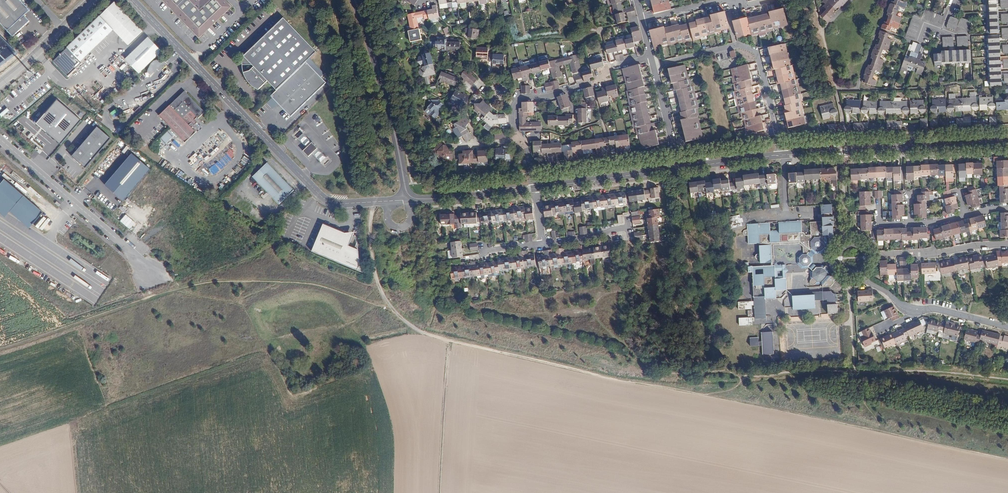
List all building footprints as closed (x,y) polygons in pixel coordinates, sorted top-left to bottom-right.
[(13,37),(27,24),(27,18),(25,15),(30,10),(20,0),(0,0),(0,23),(13,37)] [(198,37),(230,7),(223,0),(201,0),(199,2),(197,0),(163,0),(198,37)] [(830,19),(833,17),(833,15),(835,13),(833,11),(835,9),(828,2),(826,0),(824,0),(823,1),(826,4),(824,6),(827,9),(822,15),(825,17),(824,19),(828,22),(830,19)] [(828,2),(835,9),(838,7),(839,8),(841,6),(843,6),(845,3),(842,0),(835,0),(835,1),(834,0),(829,0),(828,2)] [(892,1),(891,3),(891,4),(890,4),(889,8),(897,11),(899,7),(905,9),(907,3),(903,1),(901,1),(899,0),(895,0),(894,2),(892,1)] [(113,30),(128,45),(142,31),(115,2),(67,48),(80,61),(113,30)] [(623,9),(621,2),(612,5),(614,15),(616,15),(624,13),(627,12),(626,8),(623,9)] [(653,10),(652,10),(653,14),(670,10),(669,6),(667,5),(667,3),(652,6),(653,10)] [(431,9),(427,10),(429,18),(429,19),(439,17),(436,5),(435,5),(432,5),(433,9),(433,10),(432,10),(431,9)] [(779,8),(776,9),(776,10),(780,24),(780,26),(783,25),(785,23),(787,22),(783,9),(780,9),(779,8)] [(897,11),(889,8),(887,11),(888,13),(887,14),(887,15),(889,16),(888,19),(900,24),(902,18),(896,15),(897,11)] [(422,11),(407,14),(411,30),(419,28),(417,18),(424,16),(425,19),(429,18),(427,10),(422,11)] [(769,14),(773,27),(777,27),(777,25),(780,24),(776,10),(772,11),(772,10),(768,11),(769,14)] [(717,12),(718,13),(721,27),(721,29),(725,28),(726,26),(729,26),(726,14),(725,11),(721,12),(721,11),(717,12)] [(618,23),(626,21),(624,13),(616,15),(618,23)] [(710,14),(711,17),(714,31),(717,30),(718,28),(721,27),(718,13),(714,14),(713,13),(710,14)] [(770,28),(773,27),(769,14),(765,14),(765,13),(762,14),(762,15),(765,29),(766,31),(769,30),(770,28)] [(754,16),(755,17),(758,31),(759,33),(762,32),(763,30),(765,29),(762,15),(758,16),(758,15),(754,16)] [(703,17),(703,18),(707,33),(707,34),(711,33),(712,31),(714,31),(711,17),(707,17),(707,16),(703,17)] [(740,18),(740,19),(743,33),(744,35),(747,34),(748,32),(751,32),(747,17),(743,18),(743,17),(740,18)] [(750,17),(747,17),(751,32),(751,35),(754,34),(756,32),(758,31),(755,17),(751,18),(750,17)] [(307,62),(318,52),(285,18),(245,55),(244,58),(244,62),(245,66),(246,71),(247,75),(250,80),(252,83),(254,85),(260,89),(269,81),(277,90),(307,62)] [(696,19),(696,22),(700,36),(703,35),(704,33),(707,33),(703,18),(700,19),(699,18),(696,19)] [(735,19),(732,20),(736,37),(739,36),(741,34),(743,33),(740,19),(736,20),(735,19)] [(897,29),(900,24),(888,19),(887,22),(885,21),(884,23),(884,24),(882,25),(881,28),(890,31),(892,27),(897,29)] [(692,21),(689,22),(693,39),(696,38),(697,36),(700,36),(696,22),(693,22),(692,21)] [(671,25),(672,26),(675,41),(676,42),(679,41),(680,39),(683,39),(679,25),(675,25),(675,24),(671,25)] [(682,24),(679,25),(683,39),(683,42),(687,41),(688,39),(690,38),(687,24),(683,25),(682,24)] [(634,42),(642,40),(640,33),(639,26),(631,28),(632,32),(633,38),(634,42)] [(657,28),(660,43),(661,44),(664,43),(665,41),(668,41),(664,27),(660,28),(660,26),(656,27),(657,28)] [(668,41),(668,44),(672,43),(673,41),(675,41),(672,26),(668,27),(667,26),(664,27),(668,41)] [(478,39),(479,30),(466,27),(465,32),(469,33),(468,37),(478,39)] [(411,30),(408,31),(410,42),(422,39),(420,28),(419,28),(411,30)] [(652,28),(649,29),(653,46),(657,45),(658,43),(660,43),(657,28),(653,29),(652,28)] [(881,39),(880,42),(889,46),(892,40),(887,38),(889,34),(880,31),(879,34),(879,36),(879,37),(879,38),(881,39)] [(19,54),(0,35),(0,68),(19,54)] [(446,38),(446,35),(438,37),(437,41),(436,41),(436,47),(440,47),(440,51),(447,52),(447,50),(460,50),(460,42),(457,42),(457,39),(454,39),(454,37),(451,37),(451,39),(446,38)] [(162,52),(148,37),(124,60),(138,74),(148,65),(162,52)] [(625,58),(624,56),(622,50),(627,49),(625,40),(625,38),(615,40),(616,43),(620,60),(625,58)] [(632,48),(635,47),(634,42),(633,38),(625,40),(627,49),(629,48),(632,48)] [(879,45),(876,44),(876,45),(875,47),(874,47),(873,51),(881,54),(883,50),(887,51),(889,46),(880,42),(879,45)] [(616,61),(620,60),(616,43),(606,46),(605,46),(607,54),(608,54),(614,52),(616,61)] [(783,47),(783,44),(768,48),(769,51),(768,52),(769,55),(770,55),(784,52),(786,51),(785,47),(783,47)] [(477,50),(476,55),(476,61),(481,61),(481,59),(483,59),(483,61),(488,62),(489,48),(477,47),(477,50)] [(82,63),(80,61),(67,48),(53,61),(68,77),(82,63)] [(426,49),(422,54),(425,65),(423,66),(422,68),(420,69),(420,70),(419,71),(420,74),(424,77),(426,84),(430,83),(429,76),(436,74),(431,53),(426,49)] [(881,54),(873,51),(871,55),(872,56),(872,57),(871,58),(873,59),(872,62),(882,66),(884,60),(879,59),(881,54)] [(786,59),(788,58),(787,55),(785,54),(784,52),(770,55),(771,59),(770,59),(771,63),(772,62),(786,59)] [(504,64),(504,55),(489,54),(489,61),(492,62),(492,63),(504,64)] [(582,71),(578,54),(563,58),(565,64),(570,63),(574,73),(580,72),(582,71)] [(602,57),(589,60),(591,69),(598,68),(604,66),(602,57)] [(905,58),(902,68),(907,70),(909,65),(913,67),(917,58),(913,57),(912,58),(909,57),(908,59),(905,58)] [(559,66),(565,64),(563,58),(549,61),(550,68),(553,78),(562,76),(559,66)] [(916,73),(922,75),(925,65),(922,64),(923,62),(920,61),(920,60),(917,58),(913,67),(918,69),(916,73)] [(157,64),(163,62),(160,59),(154,61),(151,63),(148,72),(149,72),(152,70),(155,65),(157,64)] [(787,61),(786,59),(772,62),(773,66),(771,66),(772,70),(775,69),(790,66),(789,62),(787,61)] [(541,70),(550,68),(549,61),(548,60),(539,62),(541,70)] [(163,62),(157,64),(155,65),(152,70),(149,72),(151,74),(163,62)] [(327,83),(307,62),(277,90),(271,96),(291,117),(327,83)] [(542,71),(541,70),(539,62),(530,64),(532,72),(533,73),(542,71)] [(882,66),(872,62),(871,65),(869,65),(868,66),(868,67),(867,68),(865,71),(874,75),(876,70),(880,72),(882,66)] [(532,72),(530,64),(525,66),(520,67),(523,77),(523,78),(528,77),(527,74),(532,72)] [(641,64),(624,68),(625,72),(626,73),(627,75),(641,72),(640,68),(642,68),(641,64)] [(750,68),(749,64),(740,66),(733,68),(733,72),(735,73),(736,75),(750,72),(749,68),(750,68)] [(668,73),(669,77),(670,77),(684,73),(686,73),(685,70),(683,69),(682,66),(668,69),(669,73),(668,73)] [(790,68),(790,66),(775,69),(776,73),(775,74),(776,77),(777,77),(791,73),(793,73),(792,69),(790,68)] [(520,67),(511,69),(511,70),(514,79),(518,78),(523,77),(520,67)] [(472,86),(477,79),(472,74),(473,73),(471,71),(470,72),(467,70),(464,71),(462,73),(462,74),(461,77),(464,79),(463,81),(465,82),(466,81),(472,86)] [(593,77),(592,70),(582,73),(583,74),(580,75),(579,75),(581,83),(587,81),(590,80),(589,78),(593,77)] [(872,79),(874,75),(865,71),(864,75),(864,76),(864,77),(864,78),(866,79),(865,83),(874,86),(876,80),(872,79)] [(450,75),(442,72),(438,81),(442,82),(443,81),(455,86),(459,76),(451,73),(450,75)] [(627,75),(626,76),(627,79),(628,80),(629,83),(643,79),(642,75),(644,75),(643,72),(641,72),(627,75)] [(752,72),(750,72),(736,75),(734,76),(735,79),(736,80),(738,83),(752,79),(751,75),(752,75),(752,72)] [(669,80),(670,84),(673,83),(687,80),(687,77),(685,76),(684,73),(670,77),(671,80),(669,80)] [(781,84),(795,80),(794,76),(792,75),(791,73),(777,77),(778,80),(777,81),(778,84),(781,84)] [(630,87),(631,90),(645,86),(644,82),(645,82),(644,79),(643,79),(629,83),(627,83),(628,86),(630,87)] [(753,82),(752,79),(738,83),(735,83),(735,86),(737,87),(738,90),(752,87),(751,83),(753,82)] [(673,87),(674,91),(676,90),(691,87),(690,84),(688,83),(687,80),(673,83),(674,87),(673,87)] [(782,91),(796,87),(798,87),(797,83),(795,82),(795,80),(781,84),(781,87),(780,88),(781,91),(782,91)] [(619,96),(616,84),(612,85),(606,87),(608,96),(612,96),(613,98),(619,96)] [(584,89),(586,98),(595,96),(593,90),(593,86),(589,87),(584,89)] [(631,95),(631,97),(645,94),(644,90),(646,90),(645,86),(631,90),(628,91),(629,94),(631,95)] [(610,101),(608,96),(606,87),(604,88),(602,88),(603,91),(597,92),(600,103),(610,101)] [(676,94),(677,98),(679,97),(693,94),(694,93),(693,91),(691,90),(691,87),(676,90),(677,94),(676,94)] [(753,90),(752,87),(738,90),(735,91),(736,94),(738,95),(738,98),(752,94),(751,91),(753,90)] [(784,98),(798,95),(800,94),(799,90),(797,89),(796,87),(782,91),(783,95),(782,95),(783,98),(784,98)] [(460,107),(464,106),(469,96),(464,94),(462,95),(461,94),(460,92),(459,91),(455,92),(453,95),(451,95),(450,97),(452,103),(457,102),(457,104),(459,103),(460,107)] [(187,93),(185,95),(183,93),(159,115),(185,143),(196,132),(189,125),(192,122),(194,125),(197,122),(195,119),(197,117),(198,118),(204,111),(187,93)] [(569,107),(570,106),(566,94),(561,95),(557,97),(558,99),(562,109),(569,107)] [(633,102),(633,105),(647,101),(646,97),(648,97),(647,94),(645,94),(631,97),(630,98),(631,101),(633,102)] [(677,101),(679,105),(680,105),(694,101),(696,100),(695,98),(693,97),(693,94),(679,97),(679,101),(677,101)] [(754,94),(752,94),(738,98),(737,98),(738,101),(740,103),(740,105),(754,102),(753,98),(755,98),(754,94)] [(799,102),(801,101),(801,98),(799,97),(798,95),(784,98),(785,102),(784,102),(785,106),(799,102)] [(997,110),(1007,109),(1007,97),(1006,97),(1005,98),(1005,100),(1004,100),(1003,98),(996,98),(997,110)] [(963,99),(963,111),(971,110),(971,107),(972,107),(972,109),(973,110),(975,111),(977,111),(978,110),(979,108),(979,107),(978,105),(977,104),(976,98),(963,99)] [(979,98),(980,110),(987,110),(987,107),(988,107),(990,109),(991,110),(993,110),(994,110),(996,108),(996,106),(995,105),(993,103),(993,98),(979,98)] [(939,112),(946,112),(946,99),(932,100),(933,106),(931,107),(930,108),(930,110),(931,112),(933,113),(934,113),(936,112),(937,111),(938,109),(939,109),(939,112)] [(956,111),(963,111),(963,99),(949,100),(949,105),(948,106),(947,108),(947,110),(949,111),(950,112),(952,112),(954,111),(955,108),(956,108),(956,111)] [(59,100),(39,123),(63,144),(83,120),(59,100)] [(439,100),(430,100),(430,106),(429,107),(430,108),(430,109),(432,111),(431,113),(433,115),(433,116),(434,116),(435,117),(436,115),(438,115),(438,114),(438,113),(437,111),(441,107),(442,107),(442,106),(443,105),(439,101),(439,100)] [(488,110),(491,107),(483,100),(480,103),(475,103),(475,110),(478,113),(480,111),(485,116),(483,119),(487,123),(484,126),(488,131),(492,127),(494,124),(507,123),(507,118),(506,118),(498,118),(498,115),(494,115),(490,111),(488,110)] [(853,113),(860,113),(861,101),(847,100),(847,106),(845,107),(844,109),(845,111),(846,112),(848,113),(850,112),(852,110),(853,110),(853,113)] [(633,105),(630,106),(631,109),(633,110),(633,112),(647,109),(647,105),(648,105),(647,101),(633,105)] [(680,109),(681,112),(695,109),(698,108),(697,105),(695,104),(694,101),(680,105),(681,108),(680,109)] [(756,101),(754,102),(740,105),(739,105),(739,109),(741,109),(742,112),(756,109),(755,105),(757,105),(756,101)] [(877,108),(877,101),(863,101),(863,107),(862,108),(861,110),(861,112),(863,113),(865,114),(867,114),(868,112),(868,110),(869,110),(869,113),(877,114),(877,108)] [(924,101),(910,101),(911,113),(918,113),(918,110),(919,110),(920,112),(921,113),(923,113),(925,112),(926,111),(927,109),(926,108),(924,107),(924,101)] [(519,112),(527,112),(534,112),(534,102),(522,102),(522,105),(522,108),(519,108),(519,112)] [(799,110),(802,109),(801,105),(799,104),(799,102),(785,106),(786,109),(784,110),(785,113),(799,110)] [(886,114),(894,114),(894,110),(894,102),(880,102),(880,107),(879,108),(878,110),(878,112),(879,114),(881,115),(883,114),(884,113),(885,112),(885,111),(886,111),(886,114)] [(894,110),(894,114),(901,114),(901,111),(902,111),(903,112),(904,114),(905,115),(907,114),(908,114),(909,113),(910,111),(909,109),(908,108),(907,107),(907,102),(894,102),(894,110)] [(835,109),(833,104),(820,107),(823,119),(830,117),(830,114),(831,114),(832,115),(833,116),(835,117),(836,116),(837,115),(838,113),(838,112),(837,110),(835,109)] [(586,108),(578,108),(579,114),(579,123),(587,123),(586,108)] [(745,117),(745,119),(759,116),(758,108),(756,109),(742,112),(743,116),(745,117)] [(633,112),(632,113),(633,116),(635,118),(635,120),(649,116),(648,112),(650,112),(649,109),(647,109),(633,112)] [(695,109),(681,112),(682,116),(680,116),(681,120),(695,116),(698,116),(697,113),(695,112),(695,109)] [(800,112),(799,110),(785,113),(786,117),(784,118),(785,121),(787,121),(801,117),(802,117),(801,113),(800,112)] [(520,131),(537,131),(537,122),(526,122),(526,116),(527,116),(527,115),(527,112),(519,112),(520,120),(520,131)] [(573,123),(573,114),(569,114),(568,117),(558,117),(558,125),(569,125),(569,123),(573,123)] [(549,125),(558,125),(558,117),(557,115),(548,116),(549,125)] [(748,123),(749,126),(763,123),(762,119),(763,119),(762,115),(759,116),(745,119),(746,123),(748,123)] [(649,116),(635,120),(634,120),(635,123),(637,125),(637,127),(651,123),(650,120),(652,119),(651,116),(649,116)] [(695,116),(681,120),(682,124),(680,124),(681,128),(683,127),(697,124),(698,123),(697,121),(696,120),(695,116)] [(467,117),(454,124),(456,127),(457,127),(462,136),(466,142),(473,138),(466,126),(469,121),(467,117)] [(787,128),(804,124),(803,121),(802,120),(801,117),(787,121),(788,124),(786,125),(787,128)] [(638,132),(639,134),(640,134),(655,130),(653,126),(655,126),(654,123),(651,123),(637,127),(636,127),(637,131),(638,132)] [(749,126),(747,127),(748,130),(750,131),(750,134),(764,130),(764,126),(765,126),(764,123),(763,123),(749,126)] [(682,132),(683,135),(685,135),(699,131),(700,131),(699,128),(697,127),(697,124),(683,127),(684,131),(682,132)] [(462,136),(457,127),(456,127),(453,129),(458,138),(462,136)] [(74,157),(88,169),(113,140),(99,128),(74,157)] [(655,130),(640,134),(641,137),(643,139),(644,141),(658,137),(657,133),(658,133),(657,130),(655,130)] [(174,136),(170,131),(160,141),(164,145),(174,136)] [(305,145),(310,140),(302,131),(297,136),(305,145)] [(699,131),(685,135),(685,138),(684,139),(685,142),(702,138),(701,135),(699,134),(699,131)] [(622,152),(626,151),(626,149),(631,148),(630,144),(629,137),(629,135),(629,134),(620,136),(622,152)] [(622,152),(620,136),(609,137),(610,143),(610,145),(616,144),(617,153),(622,152)] [(644,141),(642,141),(643,145),(645,146),(645,148),(659,145),(659,141),(660,140),(659,137),(658,137),(644,141)] [(596,148),(597,156),(601,155),(601,152),(601,147),(606,146),(606,143),(605,138),(595,139),(596,148)] [(583,149),(584,154),(593,153),(592,149),(596,148),(595,139),(582,141),(583,149)] [(316,146),(310,140),(305,145),(301,149),(307,155),(311,151),(316,146)] [(534,155),(542,155),(542,153),(542,144),(542,141),(537,141),(533,141),(534,155)] [(574,159),(578,158),(577,149),(583,149),(582,141),(572,142),(572,145),(574,159)] [(452,160),(452,151),(451,150),(448,150),(441,142),(435,148),(437,150),(437,155),(442,160),(452,160)] [(542,144),(542,153),(547,153),(552,152),(551,150),(551,143),(542,144)] [(561,143),(551,143),(551,150),(552,152),(562,152),(562,146),(561,143)] [(566,160),(574,159),(572,145),(562,146),(562,152),(564,152),(566,160)] [(326,157),(316,146),(311,151),(321,162),(326,157)] [(491,149),(492,157),(494,157),(495,158),(496,158),(496,160),(500,160),(500,158),(505,159),(511,159),(509,149),(500,149),(499,148),(491,149)] [(474,163),(473,154),(473,150),(466,151),(466,153),(459,154),(459,158),(461,158),(461,163),(474,163)] [(474,163),(479,163),(479,162),(488,161),(487,150),(478,151),(478,154),(473,154),(474,163)] [(108,186),(125,201),(153,171),(134,155),(108,186)] [(279,204),(294,190),(267,163),(253,177),(279,204)] [(982,169),(982,163),(973,164),(974,174),(974,175),(982,175),(982,169)] [(938,175),(938,165),(938,164),(929,165),(930,175),(938,175)] [(966,174),(966,164),(959,164),(959,173),(959,178),(967,178),(966,174)] [(930,175),(929,165),(921,165),(921,166),(921,176),(930,175)] [(914,177),(913,166),(906,167),(906,173),(906,175),(904,175),(905,180),(914,180),(914,177)] [(868,168),(869,178),(877,178),(877,167),(868,168)] [(886,167),(877,167),(877,178),(886,178),(886,167)] [(830,199),(838,199),(836,171),(834,168),(828,168),(820,169),(820,179),(821,181),(829,180),(829,182),(830,199)] [(864,169),(859,169),(860,180),(869,179),(869,178),(868,168),(864,169)] [(813,179),(812,169),(809,169),(804,170),(804,172),(805,180),(813,179)] [(820,179),(820,169),(817,169),(812,169),(813,179),(820,179)] [(854,169),(851,169),(851,180),(860,180),(859,169),(854,169)] [(999,169),(1000,178),(1007,177),(1007,169),(999,169)] [(796,173),(797,183),(805,182),(805,180),(804,172),(800,172),(796,173)] [(760,183),(759,176),(758,173),(755,174),(751,174),(752,184),(760,183)] [(792,173),(788,173),(789,183),(797,183),(796,173),(792,173)] [(752,184),(751,174),(748,175),(743,175),(743,178),(744,186),(752,184)] [(776,184),(774,174),(771,174),(767,175),(768,185),(769,185),(776,184)] [(768,185),(767,175),(763,175),(759,176),(760,183),(760,186),(768,185)] [(1000,178),(1000,187),(1002,187),(1007,186),(1007,177),(1000,178)] [(732,183),(733,190),(745,188),(744,186),(743,178),(735,179),(736,182),(732,183)] [(29,228),(44,214),(5,179),(0,185),(0,212),(6,218),(11,211),(29,228)] [(713,180),(713,182),(714,190),(722,189),(721,181),(720,179),(717,179),(713,180)] [(722,189),(722,191),(733,190),(732,183),(729,183),(728,180),(721,181),(722,189)] [(701,181),(697,182),(698,192),(706,191),(705,183),(705,181),(701,181)] [(694,182),(689,183),(690,193),(698,192),(697,182),(694,182)] [(710,183),(705,183),(706,191),(706,193),(714,192),(714,190),(713,182),(710,183)] [(658,187),(650,188),(651,190),(647,190),(648,198),(652,198),(652,199),(659,198),(658,187)] [(648,198),(647,190),(644,190),(644,189),(636,190),(637,201),(645,200),(645,198),(648,198)] [(978,197),(976,189),(968,191),(969,194),(965,195),(966,198),(966,201),(978,197)] [(629,202),(637,201),(636,190),(628,191),(629,202)] [(627,204),(625,192),(614,193),(616,205),(618,205),(625,204),(627,204)] [(929,200),(929,192),(921,192),(921,195),(917,195),(917,198),(917,201),(926,200),(929,200)] [(616,205),(614,193),(603,195),(605,207),(608,206),(612,206),(616,205)] [(952,197),(951,193),(944,195),(945,199),(942,200),(943,207),(945,206),(957,203),(955,198),(955,196),(952,197)] [(605,207),(603,195),(592,197),(593,208),(597,208),(601,207),(605,207)] [(593,208),(592,197),(581,198),(581,202),(582,210),(585,210),(591,209),(593,208)] [(980,206),(978,197),(966,201),(967,204),(968,206),(972,205),(972,208),(980,206)] [(575,213),(573,203),(573,199),(562,201),(564,214),(567,214),(567,212),(571,212),(571,213),(575,213)] [(870,199),(860,199),(860,206),(857,206),(857,210),(865,209),(865,206),(870,206),(870,202),(870,199)] [(926,209),(926,200),(917,201),(918,204),(914,204),(914,207),(914,209),(926,209)] [(560,215),(564,214),(562,201),(551,202),(551,205),(552,216),(556,216),(556,214),(560,213),(560,215)] [(582,210),(581,202),(578,202),(573,203),(575,213),(582,212),(582,210)] [(900,202),(892,202),(892,210),(904,210),(904,206),(904,204),(901,205),(900,205),(900,203),(900,202)] [(957,203),(945,206),(947,214),(955,212),(954,210),(958,208),(957,205),(957,203)] [(832,213),(832,204),(822,205),(821,205),(821,214),(824,214),(829,213),(832,213)] [(544,217),(552,216),(551,205),(543,206),(544,217)] [(513,208),(515,219),(518,219),(518,218),(522,218),(526,218),(524,209),(524,206),(513,208)] [(511,222),(515,221),(515,219),(513,208),(502,209),(504,223),(507,222),(507,221),(511,220),(511,222)] [(526,218),(526,220),(534,219),(532,208),(524,209),(526,218)] [(500,223),(504,223),(502,209),(491,211),(492,223),(493,224),(496,224),(496,222),(500,222),(500,223)] [(660,217),(659,209),(650,210),(649,210),(650,218),(657,217),(660,217)] [(926,217),(926,209),(914,209),(914,212),(914,215),(918,215),(918,218),(926,217)] [(904,210),(892,210),(892,219),(901,219),(900,215),(904,215),(904,213),(904,210)] [(489,223),(492,223),(491,211),(479,212),(480,214),(481,221),(481,224),(485,224),(485,225),(489,225),(489,223)] [(866,211),(857,212),(858,215),(860,215),(861,222),(871,222),(871,218),(871,215),(869,215),(866,215),(866,211)] [(477,222),(481,221),(480,214),(476,214),(476,212),(468,213),(469,224),(473,224),(477,223),(477,222)] [(441,225),(454,224),(455,229),(458,229),(458,223),(457,215),(454,215),(454,214),(453,214),(446,214),(446,213),(440,213),(441,225)] [(461,224),(469,224),(468,213),(460,213),(460,215),(457,215),(458,223),(461,223),(461,224)] [(731,217),(732,228),(742,226),(739,215),(731,217)] [(658,225),(657,217),(650,218),(647,218),(648,226),(658,225)] [(834,217),(829,217),(824,217),(822,217),(822,222),(810,222),(811,235),(805,235),(804,234),(803,232),(802,232),(801,221),(779,222),(779,230),(770,231),(769,223),(747,224),(747,230),(745,230),(744,231),(743,232),(743,234),(744,235),(745,235),(747,235),(748,244),(759,243),(760,254),(758,254),(756,255),(756,256),(756,257),(756,258),(757,259),(758,259),(760,259),(760,263),(771,263),(771,265),(763,266),(763,269),(764,274),(756,275),(753,275),(754,296),(753,296),(753,297),(754,297),(755,319),(767,319),(765,299),(776,299),(776,291),(787,290),(786,279),(775,279),(774,265),(774,262),(773,245),(799,244),(803,247),(803,254),(802,255),(799,258),(799,263),(803,267),(805,266),(805,267),(807,267),(807,266),(808,266),(811,263),(811,257),(808,254),(812,249),(815,252),(821,251),(825,247),(824,235),(828,235),(834,235),(833,226),(834,226),(834,217)] [(981,218),(977,219),(980,230),(989,228),(988,223),(986,217),(981,218)] [(973,224),(970,225),(972,233),(974,232),(980,230),(977,219),(975,219),(972,220),(973,224)] [(68,222),(60,234),(62,235),(70,224),(68,222)] [(871,222),(861,222),(861,230),(865,230),(868,230),(872,230),(871,225),(871,222)] [(964,223),(961,223),(964,234),(964,235),(972,233),(970,225),(967,226),(966,222),(964,223)] [(1002,231),(1007,231),(1007,222),(1004,223),(1003,223),(1000,223),(1000,231),(1002,231)] [(956,225),(952,226),(955,236),(964,234),(961,223),(956,225)] [(649,234),(659,233),(658,225),(648,226),(649,234)] [(944,228),(944,229),(947,239),(955,236),(952,226),(949,226),(944,228)] [(319,249),(316,256),(370,281),(366,261),(364,259),(364,257),(355,253),(359,243),(327,228),(320,245),(319,249)] [(912,233),(913,241),(921,241),(921,240),(921,229),(918,229),(915,229),(915,233),(912,233)] [(921,229),(921,240),(930,239),(929,235),(929,229),(924,229),(921,229)] [(936,231),(937,234),(937,237),(939,241),(947,239),(944,229),(940,230),(936,231)] [(887,241),(895,241),(895,230),(890,230),(886,231),(887,241)] [(895,230),(895,241),(904,241),(904,230),(898,230),(895,230)] [(904,241),(913,241),(912,233),(909,233),(909,230),(906,230),(904,230),(904,241)] [(880,242),(887,242),(887,241),(886,231),(882,231),(879,232),(879,233),(875,233),(876,240),(879,240),(880,242)] [(650,242),(660,241),(659,233),(649,234),(650,242)] [(613,247),(612,243),(612,239),(609,239),(608,239),(609,246),(603,247),(601,247),(603,257),(610,256),(609,247),(613,247)] [(595,259),(603,257),(601,247),(603,247),(602,240),(600,240),(598,241),(599,247),(593,248),(593,249),(595,259)] [(452,250),(462,249),(461,241),(451,243),(452,250)] [(584,262),(584,260),(583,252),(582,245),(580,246),(578,246),(578,251),(571,251),(573,263),(577,263),(577,264),(580,264),(580,262),(584,262)] [(558,267),(562,267),(559,248),(558,249),(556,249),(556,253),(549,255),(550,267),(551,268),(554,268),(554,266),(558,265),(558,267)] [(573,265),(573,263),(571,251),(564,252),(563,248),(562,248),(559,248),(562,267),(565,266),(565,264),(569,264),(569,265),(573,265)] [(463,257),(462,249),(452,250),(453,258),(463,257)] [(595,259),(593,249),(586,250),(586,252),(583,252),(584,260),(595,259)] [(538,256),(539,268),(542,268),(543,269),(547,269),(549,267),(550,267),(549,255),(548,250),(546,250),(544,251),(545,255),(538,256)] [(513,269),(514,271),(517,270),(517,268),(521,268),(521,270),(525,269),(525,267),(522,251),(521,252),(519,252),(519,256),(512,257),(513,269)] [(534,266),(536,266),(534,254),(527,255),(526,251),(525,251),(522,251),(525,267),(527,267),(528,269),(532,268),(534,266)] [(1002,252),(1001,251),(996,251),(997,254),(998,263),(1007,263),(1007,252),(1002,252)] [(999,266),(998,263),(997,254),(985,257),(983,258),(984,266),(985,268),(987,268),(999,266)] [(984,266),(983,258),(982,256),(978,256),(978,255),(973,256),(973,258),(968,259),(970,268),(970,269),(984,266)] [(501,261),(498,261),(499,269),(502,269),(502,270),(504,270),(506,272),(510,271),(511,269),(513,269),(512,257),(507,258),(501,259),(501,261)] [(968,257),(953,260),(956,271),(970,268),(968,259),(968,257)] [(950,262),(940,264),(942,274),(956,271),(953,260),(949,261),(950,262)] [(486,263),(488,276),(492,276),(492,274),(496,274),(496,275),(499,275),(499,269),(498,261),(486,263)] [(477,275),(477,278),(481,277),(481,276),(485,275),(485,277),(488,276),(486,263),(475,264),(476,267),(477,275)] [(929,263),(921,263),(921,264),(922,274),(936,273),(935,263),(929,263)] [(888,274),(888,275),(889,275),(889,279),(897,279),(896,269),(896,264),(895,264),(890,264),(887,264),(888,274)] [(461,266),(462,278),(465,278),(466,279),(470,279),(472,277),(474,277),(474,276),(477,275),(476,267),(472,268),(472,265),(461,266)] [(786,279),(786,273),(786,269),(777,270),(777,265),(774,265),(775,279),(786,279)] [(460,278),(462,278),(461,266),(450,268),(451,279),(454,279),(455,281),(459,281),(460,278)] [(763,269),(763,266),(752,267),(753,272),(753,275),(756,275),(755,270),(763,269)] [(817,282),(822,282),(822,287),(831,287),(837,280),(833,276),(827,276),(827,271),(822,267),(816,267),(812,272),(813,278),(810,281),(810,282),(811,284),(813,285),(814,285),(817,282)] [(875,299),(875,293),(875,290),(871,290),(871,292),(860,292),(861,303),(872,302),(872,299),(875,299)] [(827,305),(828,314),(838,313),(837,304),(835,304),(835,302),(837,302),(837,298),(836,298),(836,294),(834,294),(833,293),(831,292),(831,291),(806,293),(806,295),(793,296),(793,307),(799,307),(802,309),(804,307),(807,309),(810,306),(815,306),(815,301),(827,300),(827,302),(828,302),(828,305),(827,305)] [(898,312),(896,308),(886,312),(890,320),(892,319),(894,323),(901,319),(899,316),(898,315),(897,313),(898,312)] [(932,320),(930,329),(941,332),(942,330),(947,331),(948,325),(940,323),(936,322),(937,322),(932,320)] [(911,336),(911,337),(926,330),(922,321),(915,325),(915,324),(912,325),(907,327),(908,328),(911,336)] [(947,331),(946,334),(960,337),(963,327),(957,325),(953,324),(953,323),(949,322),(948,325),(947,331)] [(895,334),(899,344),(909,340),(908,337),(911,336),(908,328),(902,331),(895,334)] [(871,329),(864,332),(866,337),(863,338),(867,348),(872,346),(871,345),(878,342),(875,335),(874,333),(873,333),(871,329)] [(965,339),(980,344),(982,336),(979,335),(979,332),(973,331),(968,329),(965,339)] [(999,345),(1001,336),(1001,335),(995,333),(987,331),(984,341),(999,345)] [(774,354),(772,332),(761,332),(762,341),(759,342),(758,337),(750,338),(751,346),(762,346),(763,355),(774,354)] [(898,347),(900,346),(899,344),(895,334),(894,334),(888,337),(883,339),(888,349),(897,344),(898,347)] [(1007,348),(1007,337),(1006,336),(1005,337),(1001,336),(999,345),(1007,348)]
